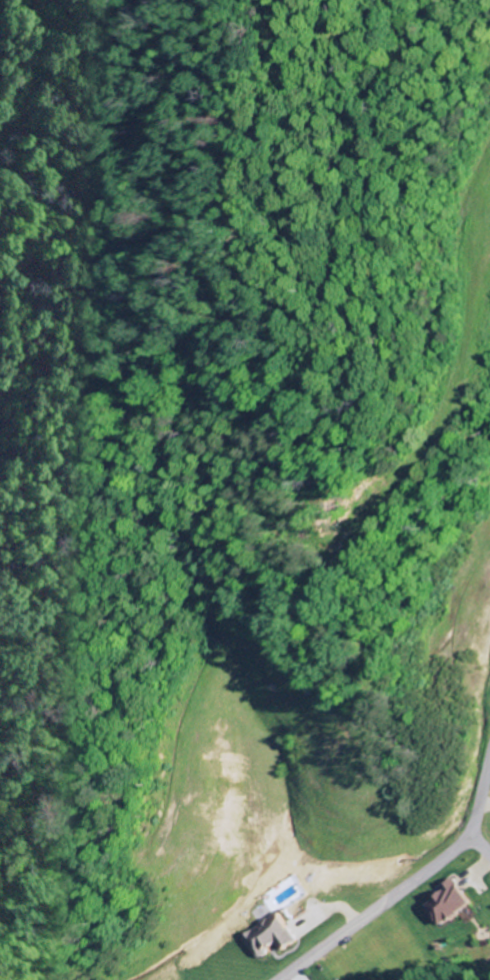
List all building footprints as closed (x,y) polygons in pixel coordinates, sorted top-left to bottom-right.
[(469,905),(454,883),(424,902),(439,925),(469,905)] [(293,939),(275,913),(249,930),(267,957),(293,939)]
